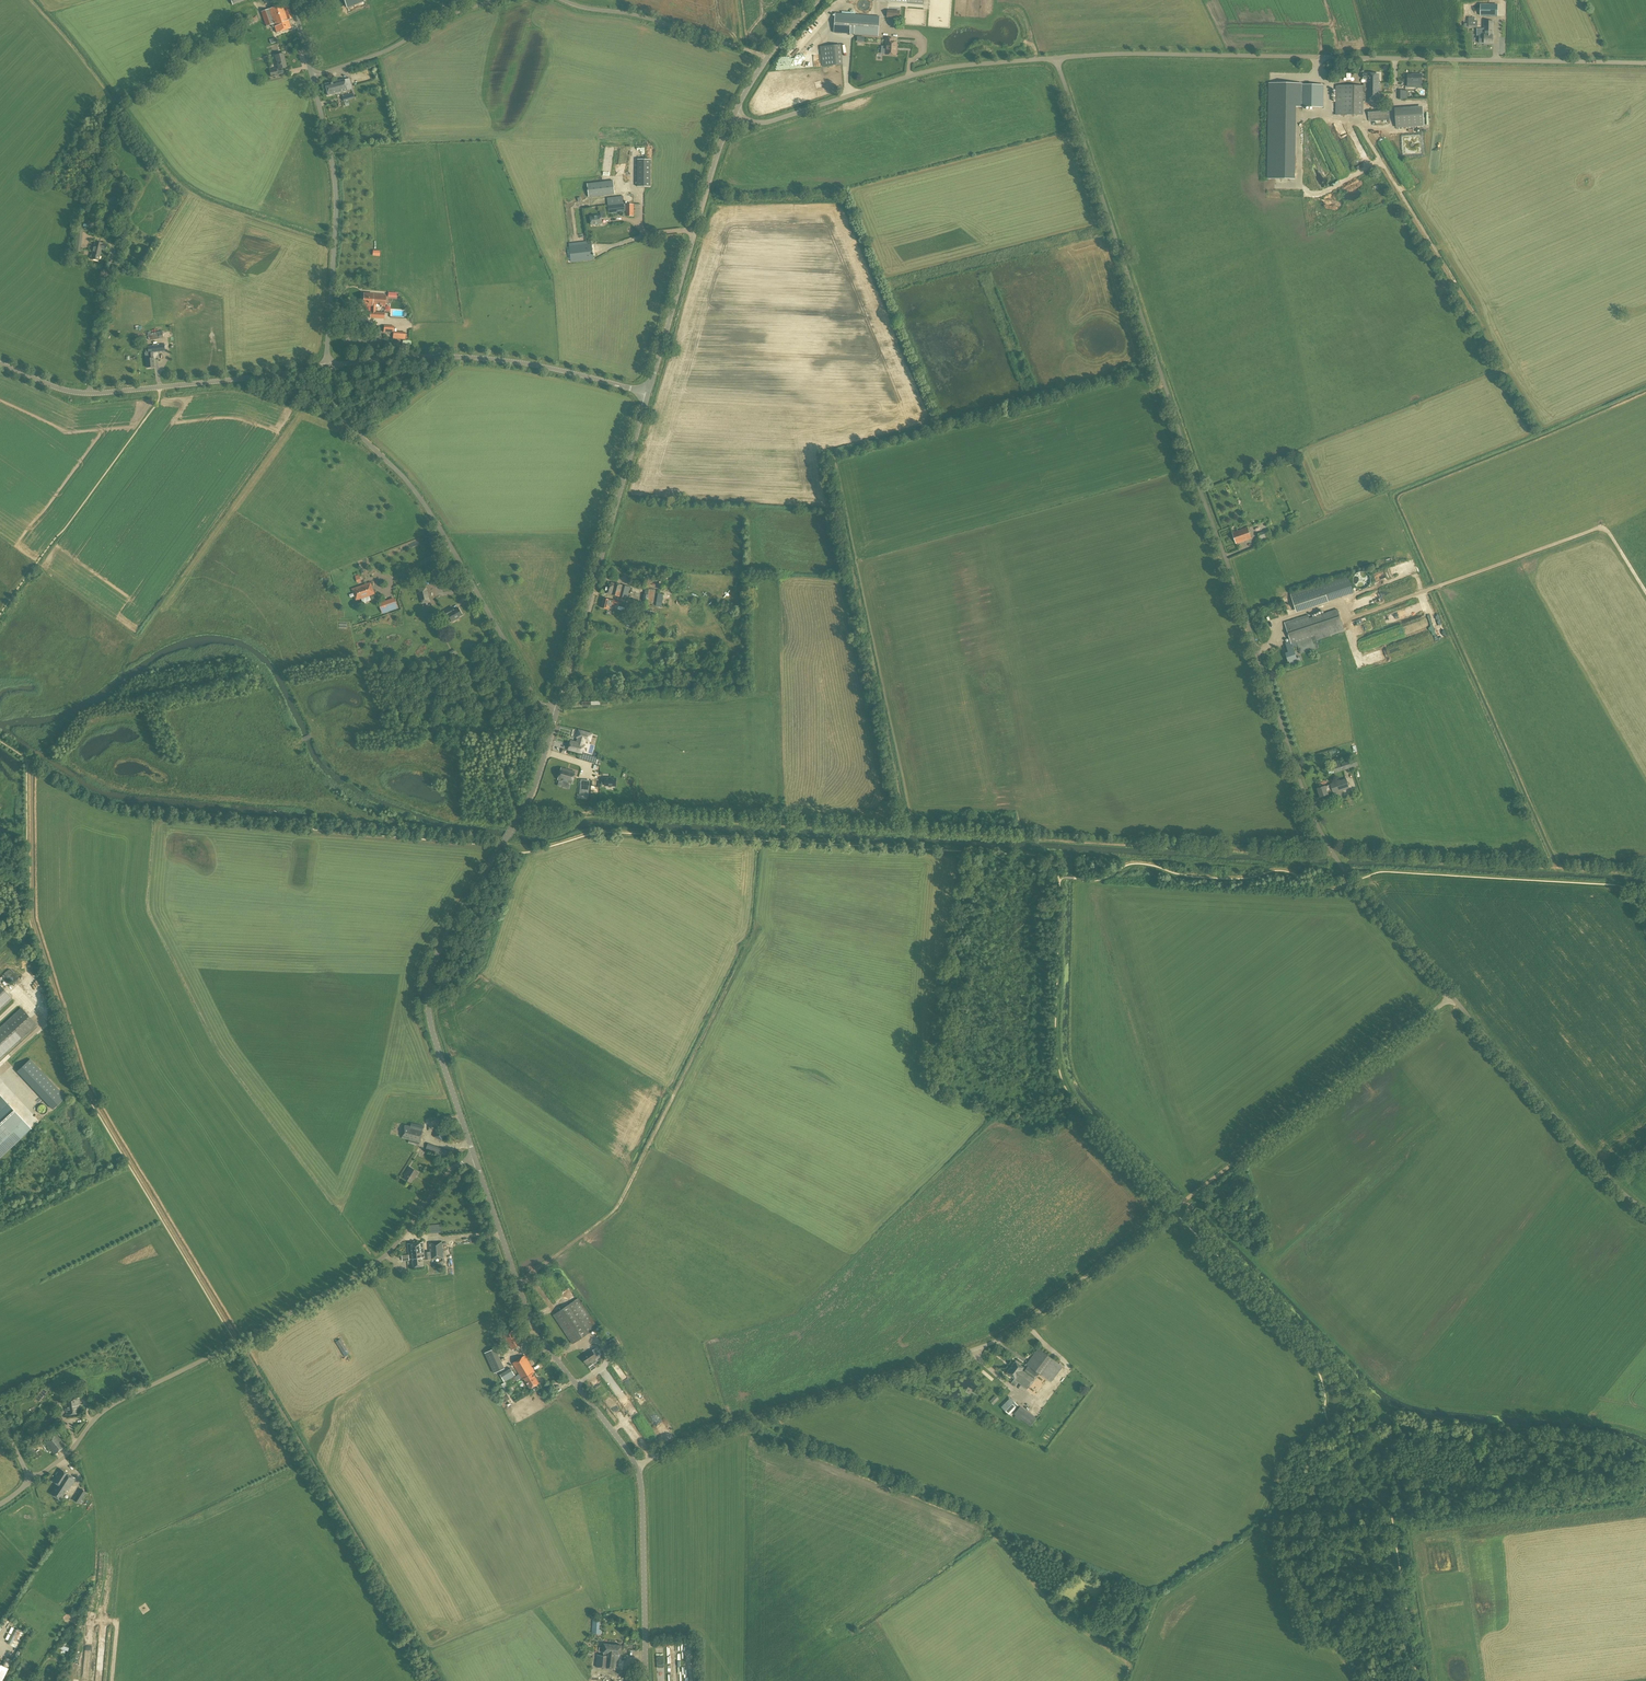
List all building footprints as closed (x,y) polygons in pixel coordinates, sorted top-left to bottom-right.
[(364,1),(367,0),(344,0),(347,8),(364,1)] [(1487,0),(1487,4),(1481,4),(1481,16),(1497,16),(1497,0),(1487,0)] [(286,14),(282,4),(261,12),(266,26),(271,24),(272,27),(274,27),(276,33),(291,28),(288,19),(292,17),(291,13),(286,14)] [(878,36),(879,16),(835,13),(833,36),(853,37),(854,34),(878,36)] [(247,26),(257,20),(255,17),(245,22),(247,26)] [(1477,28),(1477,20),(1475,20),(1475,17),(1468,17),(1468,28),(1477,28)] [(1494,30),(1494,21),(1484,21),(1484,35),(1479,35),(1479,43),(1484,43),(1493,43),(1493,30),(1494,30)] [(896,55),(897,43),(892,42),(893,39),(885,38),(885,47),(886,47),(886,54),(896,55)] [(822,66),(831,65),(842,64),(840,45),(820,47),(822,66)] [(278,69),(286,67),(285,61),(283,53),(275,55),(278,69)] [(271,77),(278,75),(276,68),(269,70),(271,77)] [(1379,83),(1379,74),(1367,74),(1363,74),(1363,79),(1367,79),(1367,83),(1364,83),(1364,85),(1336,85),(1335,115),(1363,115),(1364,99),(1380,99),(1380,83),(1379,83)] [(1422,83),(1422,74),(1413,74),(1413,75),(1408,75),(1407,83),(1408,83),(1408,85),(1409,86),(1417,86),(1418,83),(1422,83)] [(1273,75),(1273,169),(1295,169),(1295,98),(1326,98),(1326,78),(1305,78),(1305,75),(1273,75)] [(352,89),(349,78),(344,80),(344,79),(324,84),(327,95),(347,91),(347,90),(352,89)] [(343,101),(354,98),(353,93),(342,96),(343,101)] [(1396,128),(1424,126),(1423,106),(1395,108),(1396,128)] [(1368,121),(1390,120),(1389,109),(1368,110),(1368,121)] [(637,158),(637,186),(651,186),(651,158),(637,158)] [(589,197),(615,194),(613,180),(587,183),(589,197)] [(609,213),(625,211),(623,196),(607,197),(609,213)] [(634,216),(634,213),(634,204),(626,204),(625,216),(634,216)] [(591,224),(602,223),(601,218),(605,217),(604,209),(600,210),(601,216),(590,217),(591,224)] [(106,250),(107,244),(95,241),(91,259),(99,260),(102,249),(106,250)] [(588,244),(587,241),(569,243),(571,262),(594,260),(592,244),(588,244)] [(385,307),(386,295),(364,293),(363,305),(371,306),(371,311),(370,311),(369,318),(384,319),(385,312),(375,312),(376,306),(385,307)] [(405,339),(406,332),(394,331),(394,326),(384,325),(383,332),(393,333),(392,338),(405,339)] [(149,340),(163,337),(162,331),(150,333),(150,334),(147,334),(149,340)] [(153,358),(153,352),(165,351),(164,344),(147,346),(148,349),(145,349),(146,352),(145,352),(145,358),(146,358),(147,368),(154,367),(153,358)] [(1236,543),(1251,538),(1248,527),(1233,533),(1236,543)] [(1261,543),(1272,538),(1269,530),(1258,534),(1261,543)] [(1360,588),(1361,588),(1362,588),(1364,588),(1365,588),(1367,587),(1368,586),(1369,585),(1369,584),(1370,583),(1370,581),(1371,580),(1371,579),(1370,577),(1370,576),(1369,575),(1368,574),(1367,573),(1365,572),(1364,571),(1363,571),(1361,571),(1360,571),(1358,572),(1357,573),(1356,574),(1355,575),(1354,576),(1354,577),(1353,579),(1353,580),(1354,582),(1354,583),(1355,585),(1356,586),(1357,587),(1358,588),(1360,588)] [(1297,612),(1329,601),(1328,600),(1354,592),(1348,575),(1291,595),(1297,612)] [(356,601),(375,594),(371,582),(352,589),(356,601)] [(630,587),(613,583),(612,585),(607,584),(605,593),(627,598),(630,587)] [(654,602),(655,590),(645,589),(645,594),(644,594),(643,601),(654,602)] [(1365,605),(1384,601),(1382,594),(1359,599),(1361,609),(1366,608),(1365,605)] [(613,601),(610,600),(610,599),(603,598),(601,608),(608,609),(609,605),(612,606),(612,604),(628,609),(629,604),(620,602),(620,601),(613,599),(613,601)] [(462,615),(458,607),(451,611),(450,608),(442,612),(445,617),(449,615),(452,622),(457,619),(457,618),(462,615)] [(1298,646),(1300,652),(1313,647),(1312,642),(1345,631),(1338,609),(1309,618),(1308,615),(1285,622),(1291,641),(1286,643),(1288,649),(1298,646)] [(1412,623),(1415,630),(1431,623),(1428,616),(1412,623)] [(1295,647),(1288,649),(1289,652),(1286,653),(1288,661),(1289,661),(1290,665),(1296,663),(1294,659),(1297,658),(1294,651),(1296,650),(1295,647)] [(590,741),(592,734),(580,730),(576,743),(571,741),(569,749),(580,753),(579,759),(596,764),(598,758),(595,757),(582,753),(584,744),(582,744),(584,739),(590,741)] [(1335,772),(1357,765),(1354,759),(1333,766),(1333,768),(1328,769),(1329,774),(1335,772)] [(575,772),(561,768),(558,779),(560,780),(571,783),(572,783),(575,772)] [(605,778),(605,781),(601,781),(601,785),(605,785),(616,786),(616,778),(605,778)] [(1349,788),(1346,778),(1330,783),(1331,785),(1326,786),(1325,786),(1318,788),(1320,797),(1328,794),(1333,792),(1334,793),(1349,788)] [(569,789),(571,783),(560,780),(558,786),(569,789)] [(588,796),(589,786),(580,785),(579,795),(588,796)] [(10,967),(4,972),(14,983),(19,978),(10,967)] [(13,998),(0,985),(0,1010),(13,998)] [(37,1025),(21,1008),(0,1027),(0,1060),(37,1025)] [(16,1070),(52,1109),(65,1096),(30,1057),(16,1070)] [(27,1133),(19,1124),(23,1120),(7,1103),(3,1106),(0,1104),(0,1158),(27,1133)] [(421,1111),(395,1104),(393,1112),(413,1117),(412,1119),(411,1119),(411,1121),(406,1120),(405,1124),(402,1138),(409,1140),(408,1143),(419,1146),(420,1142),(423,1131),(426,1120),(428,1112),(428,1109),(422,1107),(421,1111)] [(444,1141),(449,1128),(438,1124),(432,1136),(444,1141)] [(447,1158),(449,1151),(428,1143),(425,1150),(447,1158)] [(416,1176),(419,1172),(411,1167),(404,1178),(411,1183),(416,1175),(416,1176)] [(428,1233),(442,1232),(441,1225),(427,1226),(428,1233)] [(409,1255),(402,1255),(402,1261),(409,1261),(409,1259),(412,1259),(413,1267),(424,1266),(423,1257),(424,1257),(424,1259),(443,1258),(442,1241),(438,1242),(434,1243),(434,1242),(428,1242),(429,1252),(424,1252),(424,1253),(409,1255)] [(424,1253),(424,1252),(423,1243),(408,1244),(409,1255),(424,1253)] [(572,1344),(598,1326),(578,1298),(553,1315),(572,1344)] [(511,1349),(522,1342),(514,1329),(503,1336),(511,1349)] [(342,1352),(346,1349),(340,1339),(335,1342),(342,1352)] [(495,1347),(484,1351),(494,1372),(504,1367),(495,1347)] [(1015,1361),(1006,1372),(1014,1378),(1014,1379),(1018,1382),(1027,1389),(1039,1374),(1050,1383),(1063,1366),(1061,1365),(1056,1361),(1038,1348),(1028,1361),(1026,1363),(1023,1367),(1015,1361)] [(593,1352),(592,1350),(581,1357),(586,1364),(590,1362),(592,1364),(597,1361),(595,1358),(599,1356),(595,1351),(593,1352)] [(539,1383),(533,1373),(535,1372),(525,1355),(512,1363),(522,1379),(524,1378),(530,1388),(539,1383)] [(511,1367),(500,1373),(504,1381),(515,1374),(511,1367)] [(994,1404),(999,1399),(995,1395),(990,1401),(994,1404)] [(1001,1407),(1000,1409),(1006,1414),(1007,1413),(1009,1414),(1018,1405),(1010,1397),(1001,1407)] [(79,1413),(78,1405),(80,1405),(79,1398),(65,1400),(66,1406),(65,1406),(66,1412),(67,1414),(79,1413)] [(1020,1405),(1013,1414),(1030,1426),(1036,1418),(1020,1405)] [(57,1425),(63,1419),(54,1410),(48,1416),(57,1425)] [(55,1454),(65,1445),(53,1432),(43,1442),(55,1454)] [(68,1491),(76,1478),(60,1468),(52,1481),(57,1484),(51,1494),(60,1500),(66,1490),(68,1491)] [(79,1504),(86,1492),(80,1488),(73,1500),(79,1504)] [(7,1643),(18,1647),(25,1632),(14,1627),(7,1643)] [(621,1654),(622,1645),(604,1643),(604,1648),(599,1647),(599,1651),(604,1652),(603,1655),(597,1654),(595,1667),(617,1670),(619,1654),(621,1654)] [(8,1668),(0,1664),(0,1680),(2,1680),(8,1668)]
